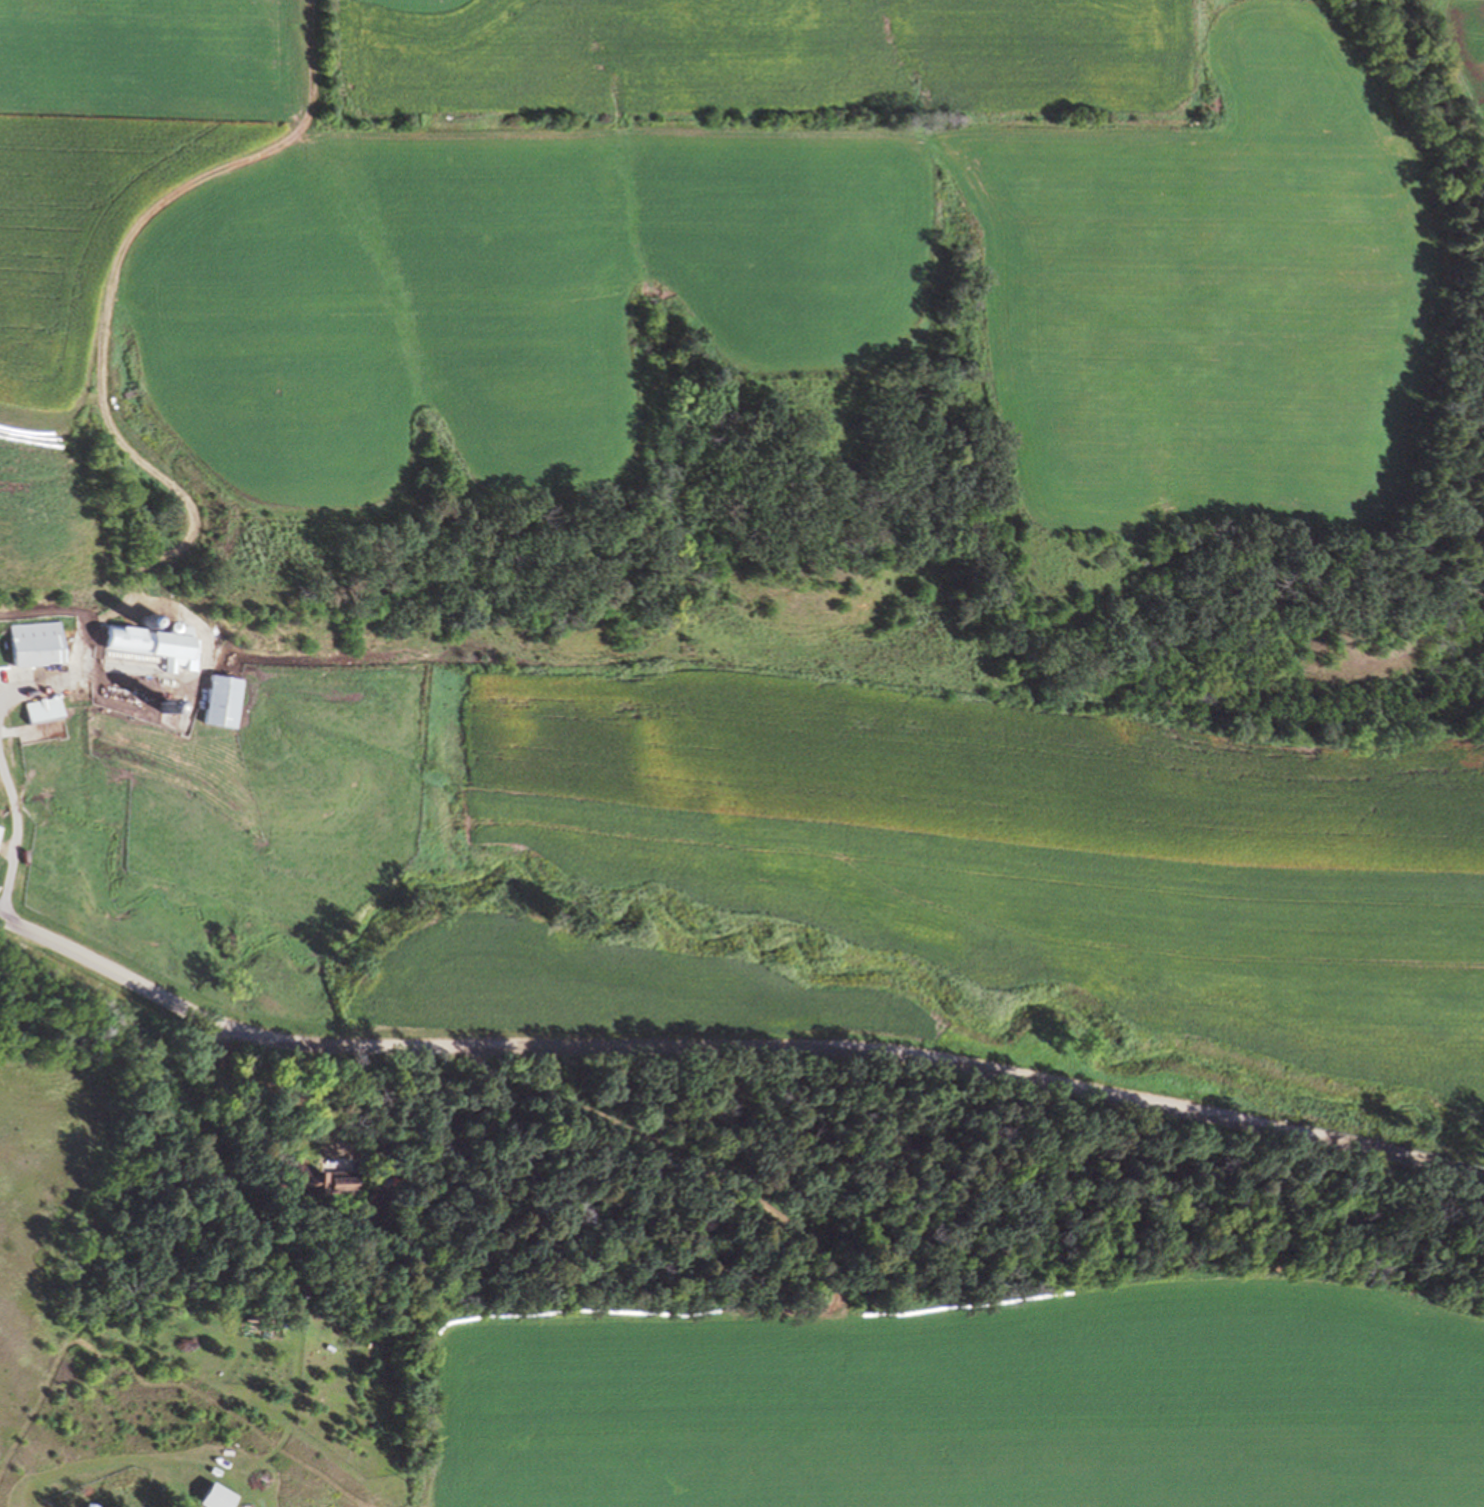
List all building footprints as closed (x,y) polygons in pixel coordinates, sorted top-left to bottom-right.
[(13,629),(66,627),(67,666),(18,671),(13,629)] [(111,630),(204,639),(202,663),(108,651),(111,630)] [(213,680),(245,684),(239,733),(207,728),(213,680)] [(63,701),(26,708),(30,732),(65,724),(63,701)] [(359,1176),(297,1174),(296,1197),(359,1200),(359,1176)] [(238,1497),(213,1481),(199,1504),(205,1506),(232,1506),(238,1497)]
